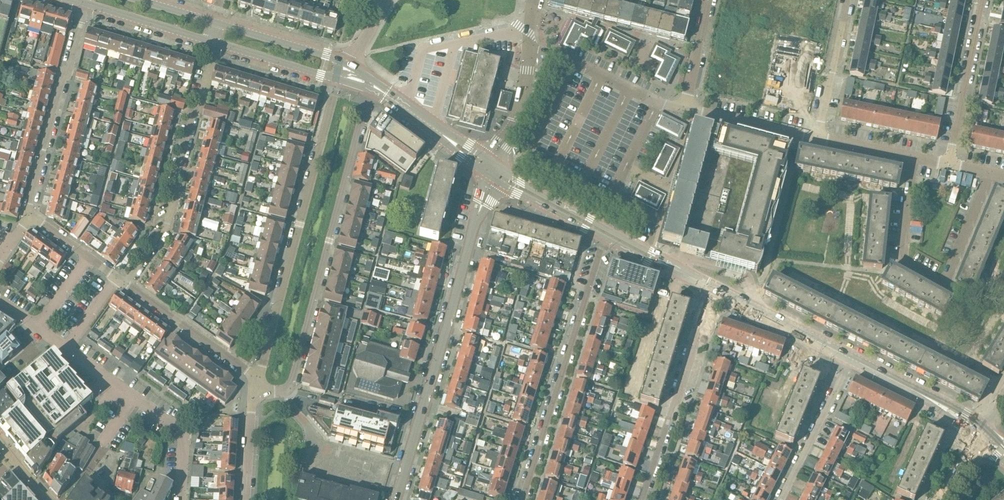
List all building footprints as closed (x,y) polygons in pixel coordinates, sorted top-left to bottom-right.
[(8,20),(14,0),(0,0),(0,18),(8,20)] [(251,8),(257,9),(256,11),(261,12),(261,11),(263,11),(267,0),(254,0),(251,8)] [(263,11),(265,12),(264,13),(269,14),(269,13),(275,15),(279,0),(267,0),(263,11)] [(275,15),(280,16),(280,18),(285,19),(285,18),(287,18),(292,3),(284,1),(284,0),(279,0),(275,15)] [(566,0),(551,0),(549,7),(563,10),(566,0)] [(563,10),(576,14),(580,0),(566,0),(563,10)] [(576,14),(590,17),(594,0),(580,0),(576,14)] [(590,17),(603,21),(608,0),(594,0),(590,17)] [(603,21),(617,24),(623,0),(608,0),(603,21)] [(617,24),(630,28),(638,0),(623,0),(617,24)] [(630,28),(644,31),(652,0),(638,0),(630,28)] [(644,31),(657,35),(666,0),(652,0),(644,31)] [(657,35),(671,39),(680,0),(666,0),(657,35)] [(671,39),(684,42),(689,25),(688,24),(694,0),(680,0),(671,39)] [(865,0),(862,13),(886,18),(887,13),(881,12),(882,11),(877,10),(878,3),(865,0)] [(963,9),(965,0),(951,0),(950,6),(963,9)] [(4,59),(19,64),(36,6),(24,2),(14,36),(11,36),(4,59)] [(299,22),(304,4),(300,2),(299,5),(292,3),(287,18),(288,19),(288,20),(293,21),(293,20),(299,22)] [(311,26),(315,10),(308,8),(309,5),(304,4),(299,22),(304,24),(304,25),(309,26),(309,25),(311,26)] [(323,29),(328,11),(330,6),(325,5),(324,9),(317,7),(315,10),(311,26),(312,26),(312,27),(317,29),(317,27),(323,29)] [(36,6),(19,64),(31,67),(32,62),(48,9),(36,6)] [(960,21),(963,9),(950,6),(947,19),(960,21)] [(32,62),(43,66),(44,65),(43,65),(59,13),(48,9),(32,62)] [(328,11),(323,29),(328,31),(328,32),(332,33),(333,32),(335,33),(339,17),(332,15),(332,12),(328,11)] [(43,65),(44,65),(57,69),(65,38),(64,38),(65,34),(71,16),(59,13),(43,65)] [(886,18),(862,13),(860,25),(873,28),(874,21),(879,22),(879,21),(885,22),(886,18)] [(9,21),(8,20),(0,18),(0,55),(9,21)] [(958,34),(960,21),(947,19),(945,31),(958,34)] [(585,29),(574,24),(563,46),(575,52),(582,38),(581,37),(585,29)] [(873,28),(860,25),(857,37),(870,40),(873,28)] [(581,37),(582,38),(592,43),(598,31),(587,26),(585,29),(581,37)] [(1003,44),(1003,31),(993,28),(991,41),(1003,44)] [(84,45),(96,49),(101,33),(88,30),(84,45)] [(955,46),(958,34),(945,31),(942,43),(955,46)] [(96,49),(94,55),(100,56),(106,58),(108,52),(113,37),(101,33),(96,49)] [(632,44),(610,33),(604,44),(626,55),(632,44)] [(120,56),(124,41),(113,37),(108,52),(120,56)] [(857,37),(855,50),(868,52),(870,40),(857,37)] [(118,62),(116,68),(117,68),(121,69),(123,63),(130,66),(136,44),(124,41),(120,56),(118,62)] [(988,53),(1001,56),(1003,44),(991,41),(988,53)] [(953,58),(955,46),(942,43),(940,55),(953,58)] [(136,44),(130,66),(142,69),(144,63),(148,48),(136,44)] [(666,56),(668,52),(657,47),(651,58),(662,64),(666,56)] [(148,48),(144,63),(151,65),(150,68),(155,69),(160,51),(148,48)] [(868,52),(855,50),(852,62),(865,65),(868,52)] [(160,51),(155,69),(160,71),(160,68),(168,70),(172,55),(160,51)] [(488,55),(479,53),(478,57),(466,53),(448,118),(460,121),(459,123),(482,130),(500,63),(487,60),(488,55)] [(986,66),(999,68),(1001,56),(988,53),(986,66)] [(168,70),(166,77),(172,79),(170,86),(175,88),(176,86),(177,80),(179,76),(179,74),(184,59),(172,55),(168,70)] [(950,70),(953,58),(940,55),(937,68),(950,70)] [(662,64),(655,78),(666,84),(677,61),(666,56),(662,64)] [(179,74),(179,76),(183,78),(184,75),(191,77),(192,77),(196,62),(184,59),(179,74)] [(852,62),(850,74),(863,77),(864,72),(868,72),(868,70),(874,71),(875,67),(870,65),(865,65),(852,62)] [(983,78),(996,81),(999,68),(986,66),(983,78)] [(216,68),(211,83),(212,84),(219,86),(218,88),(223,90),(224,87),(228,72),(216,68)] [(937,68),(935,80),(948,83),(950,70),(937,68)] [(31,70),(29,79),(36,81),(52,85),(55,76),(31,70)] [(77,71),(76,78),(87,81),(89,74),(77,71)] [(224,87),(223,90),(227,91),(228,88),(235,90),(240,75),(228,72),(224,87)] [(240,75),(235,90),(243,93),(242,95),(247,97),(247,94),(252,79),(240,75)] [(981,90),(994,93),(996,81),(983,78),(981,90)] [(247,94),(247,97),(251,98),(252,95),(259,98),(264,82),(252,79),(247,94)] [(945,95),(948,83),(935,80),(932,93),(945,95)] [(34,91),(50,95),(52,85),(36,81),(34,91)] [(264,82),(259,98),(268,100),(267,102),(271,104),(272,101),(276,86),(264,82)] [(82,84),(79,93),(95,98),(98,88),(82,84)] [(270,107),(275,108),(275,107),(283,109),(284,105),(288,90),(276,86),(272,101),(271,104),(270,106),(270,107)] [(288,90),(284,105),(291,107),(291,110),(295,111),(295,108),(300,93),(288,90)] [(991,105),(994,93),(981,90),(978,103),(991,105)] [(34,91),(31,101),(47,106),(50,95),(34,91)] [(93,107),(95,98),(79,93),(77,103),(93,107)] [(120,93),(117,103),(124,105),(126,94),(120,93)] [(294,114),(291,121),(296,123),(299,112),(313,116),(318,98),(300,93),(295,108),(295,111),(294,114)] [(511,96),(501,93),(496,109),(507,112),(511,96)] [(173,98),(170,107),(179,109),(183,110),(186,102),(173,98)] [(31,101),(28,112),(44,117),(47,106),(31,101)] [(74,114),(74,116),(89,120),(90,118),(95,119),(98,120),(100,115),(91,113),(93,107),(77,103),(74,114)] [(117,103),(114,112),(121,114),(124,105),(117,103)] [(856,124),(859,106),(843,103),(839,120),(840,120),(840,121),(856,124)] [(859,106),(856,124),(872,127),(875,109),(859,106)] [(203,116),(203,117),(214,120),(217,110),(206,107),(205,109),(203,116)] [(159,108),(156,117),(172,121),(175,112),(159,108)] [(888,130),(892,113),(875,109),(872,127),(888,130)] [(127,111),(125,118),(132,120),(134,113),(131,112),(127,111)] [(24,119),(23,121),(42,126),(44,117),(28,112),(26,120),(24,119)] [(229,113),(227,122),(233,124),(236,114),(229,113)] [(892,113),(888,130),(904,134),(908,116),(892,113)] [(115,114),(113,124),(120,126),(123,115),(115,114)] [(74,116),(71,125),(87,129),(87,130),(92,131),(94,121),(89,120),(74,116)] [(661,116),(656,128),(678,139),(684,127),(661,116)] [(908,116),(904,134),(920,137),(924,119),(908,116)] [(172,121),(156,117),(154,127),(170,131),(172,121)] [(370,133),(365,152),(377,155),(405,176),(425,150),(423,149),(423,148),(381,117),(369,133),(370,133)] [(9,118),(8,124),(16,127),(18,121),(9,118)] [(940,123),(924,119),(920,137),(936,140),(937,140),(940,123)] [(23,121),(22,125),(25,126),(23,132),(39,136),(42,126),(23,121)] [(207,131),(223,135),(225,126),(209,122),(207,131)] [(84,139),(87,129),(71,125),(68,134),(84,139)] [(704,258),(737,137),(725,134),(725,132),(723,132),(723,134),(718,132),(694,125),(663,237),(663,239),(662,241),(681,246),(680,251),(704,258)] [(154,127),(150,139),(166,144),(170,131),(154,127)] [(969,146),(969,147),(970,147),(985,150),(989,133),(972,129),(969,146)] [(204,141),(220,145),(223,135),(207,131),(204,141)] [(290,131),(288,139),(306,144),(308,136),(290,131)] [(17,138),(16,141),(20,142),(36,146),(39,136),(23,132),(21,139),(17,138)] [(985,150),(1001,154),(1003,141),(1003,136),(989,133),(985,150)] [(66,144),(82,148),(84,139),(68,134),(66,144)] [(704,258),(754,271),(756,272),(755,273),(756,274),(759,270),(762,263),(762,256),(762,252),(763,249),(763,245),(765,242),(767,239),(769,234),(770,227),(770,225),(770,223),(770,220),(771,216),(773,213),(775,209),(777,206),(778,202),(778,199),(778,194),(778,191),(779,187),(780,184),(783,181),(785,177),(786,173),(786,169),(786,166),(786,163),(788,156),(790,150),(792,148),(791,147),(789,151),(737,137),(704,258)] [(150,139),(148,149),(164,153),(166,144),(150,139)] [(204,141),(201,151),(217,156),(220,145),(204,141)] [(13,143),(10,152),(17,154),(33,158),(36,146),(20,142),(20,144),(13,143)] [(283,148),(282,153),(302,158),(305,147),(288,143),(286,149),(283,148)] [(66,144),(63,155),(79,159),(82,148),(66,144)] [(676,151),(665,145),(652,171),(663,176),(676,151)] [(164,153),(148,149),(145,158),(161,163),(164,153)] [(796,169),(829,175),(833,157),(819,154),(814,152),(814,153),(799,150),(796,169)] [(201,151),(198,162),(214,167),(217,156),(201,151)] [(299,168),(302,158),(282,153),(281,157),(284,158),(283,164),(299,168)] [(11,160),(10,163),(14,164),(15,163),(31,167),(33,158),(17,154),(15,161),(11,160)] [(63,156),(60,166),(76,170),(79,161),(79,159),(63,155),(63,156)] [(355,167),(370,171),(373,159),(358,156),(355,167)] [(863,182),(867,164),(853,161),(853,160),(847,159),(847,160),(833,157),(829,175),(863,182)] [(161,163),(145,158),(143,168),(159,172),(161,163)] [(114,161),(111,171),(118,173),(121,163),(114,161)] [(429,201),(447,206),(451,192),(452,192),(454,186),(453,186),(457,171),(451,170),(451,168),(442,161),(438,167),(429,201)] [(8,162),(5,171),(28,177),(31,167),(15,163),(14,164),(10,163),(8,162)] [(196,172),(212,177),(214,167),(198,162),(196,172)] [(296,179),(299,168),(283,164),(281,170),(278,169),(276,173),(296,179)] [(867,164),(863,182),(897,189),(900,170),(886,168),(886,167),(881,166),(867,164)] [(76,170),(60,166),(58,175),(74,180),(76,170)] [(355,167),(352,178),(367,182),(370,171),(355,167)] [(134,174),(134,177),(140,179),(156,183),(159,172),(143,168),(141,175),(134,174)] [(5,171),(2,182),(9,183),(25,188),(28,177),(5,171)] [(196,172),(193,182),(209,186),(211,181),(217,182),(217,183),(223,185),(224,180),(218,179),(212,177),(196,172)] [(384,172),(383,178),(395,181),(397,175),(389,173),(384,172)] [(294,189),(296,179),(276,173),(275,178),(279,179),(277,185),(294,189)] [(71,189),(74,180),(58,175),(55,185),(71,189)] [(401,184),(400,188),(409,191),(413,179),(404,176),(401,184)] [(140,180),(137,189),(153,194),(155,185),(156,183),(140,179),(140,180)] [(206,197),(209,186),(193,182),(191,192),(206,197)] [(25,188),(9,183),(6,195),(22,199),(25,188)] [(108,183),(106,193),(116,195),(118,185),(108,183)] [(352,194),(372,199),(373,195),(370,194),(372,188),(355,183),(352,194)] [(69,195),(71,189),(55,185),(52,195),(68,200),(75,201),(76,197),(69,195)] [(291,199),(294,189),(277,185),(276,190),(272,189),(271,194),(291,199)] [(662,197),(640,186),(634,197),(656,208),(662,197)] [(153,194),(137,189),(135,196),(129,195),(129,199),(134,200),(135,199),(150,204),(153,194)] [(999,229),(1003,218),(1003,194),(995,190),(989,203),(987,208),(987,209),(982,222),(999,229)] [(191,192),(187,204),(203,208),(205,204),(221,208),(222,203),(206,198),(206,197),(191,192)] [(288,210),(291,199),(271,194),(270,199),(273,199),(272,205),(288,210)] [(372,199),(352,194),(350,204),(366,209),(368,203),(371,204),(372,199)] [(22,199),(6,195),(4,205),(20,209),(22,199)] [(52,195),(49,207),(65,211),(65,210),(70,212),(73,203),(68,201),(68,200),(52,195)] [(135,199),(134,200),(132,209),(148,213),(150,204),(135,199)] [(870,199),(867,233),(886,235),(887,221),(888,215),(889,201),(870,199)] [(447,206),(429,201),(420,235),(438,240),(442,226),(443,226),(445,220),(444,220),(447,206)] [(17,219),(20,209),(4,205),(0,204),(0,215),(17,219)] [(185,213),(201,218),(203,208),(187,204),(185,213)] [(272,205),(268,204),(267,209),(270,210),(269,216),(285,220),(288,210),(272,205)] [(366,209),(350,204),(347,215),(367,220),(368,215),(365,214),(366,209)] [(49,207),(47,217),(54,219),(67,222),(70,212),(65,210),(65,211),(49,207)] [(145,224),(148,213),(132,209),(129,220),(145,224)] [(198,227),(201,218),(185,213),(182,223),(198,227)] [(225,214),(222,224),(231,226),(232,226),(235,217),(225,214)] [(367,220),(347,215),(344,225),(361,229),(362,223),(366,224),(367,220)] [(105,222),(103,221),(98,217),(92,225),(100,230),(105,222)] [(499,256),(509,221),(495,217),(490,232),(491,232),(485,252),(499,256)] [(82,218),(71,234),(77,239),(89,223),(82,218)] [(262,229),(265,229),(282,234),(285,223),(268,218),(267,225),(263,224),(262,229)] [(509,221),(499,256),(512,260),(522,225),(509,221)] [(974,240),(968,253),(986,261),(999,229),(982,222),(976,235),(974,240)] [(125,223),(120,231),(133,241),(141,231),(136,227),(134,229),(125,223)] [(195,238),(198,227),(182,223),(180,234),(195,238)] [(361,229),(344,225),(341,235),(361,240),(363,236),(359,235),(361,229)] [(522,225),(512,260),(518,261),(517,263),(512,261),(510,266),(524,269),(524,270),(526,264),(527,259),(536,229),(522,225)] [(117,235),(114,239),(128,249),(133,241),(120,231),(119,232),(112,227),(110,230),(117,235)] [(259,239),(279,244),(282,234),(265,229),(264,235),(260,234),(259,239)] [(524,270),(538,274),(550,233),(536,229),(527,259),(526,264),(524,270)] [(32,230),(18,249),(27,255),(30,250),(40,237),(32,230)] [(81,241),(87,246),(93,238),(86,233),(81,241)] [(550,233),(538,274),(545,276),(551,278),(554,267),(555,267),(564,237),(550,233)] [(884,249),(886,235),(867,233),(863,267),(882,269),(883,255),(884,255),(884,249)] [(179,236),(174,244),(193,255),(201,258),(204,249),(198,247),(187,240),(179,235),(179,236)] [(341,235),(339,246),(355,250),(357,244),(360,245),(361,240),(341,235)] [(49,243),(40,237),(30,250),(39,256),(49,243)] [(581,242),(564,237),(555,267),(554,267),(551,278),(569,283),(576,257),(581,242)] [(128,249),(114,239),(108,248),(122,257),(128,249)] [(276,254),(279,244),(259,239),(258,243),(261,244),(260,250),(276,254)] [(40,257),(33,268),(41,274),(48,263),(49,263),(59,250),(49,243),(39,256),(40,257)] [(115,266),(122,257),(108,248),(103,244),(97,253),(115,266)] [(174,244),(169,252),(183,261),(188,264),(193,255),(174,244)] [(428,257),(443,261),(446,249),(432,245),(428,257)] [(335,259),(355,265),(356,260),(353,259),(354,253),(338,249),(335,259)] [(67,256),(59,250),(49,263),(57,269),(67,256)] [(255,255),(254,259),(274,265),(276,254),(260,250),(258,256),(255,255)] [(183,261),(169,252),(163,261),(178,270),(183,261)] [(973,292),(986,261),(968,253),(963,266),(961,272),(955,285),(973,292)] [(422,259),(420,268),(440,273),(443,261),(428,257),(423,256),(416,254),(415,258),(422,259)] [(271,275),(274,265),(254,259),(253,264),(256,265),(254,271),(271,275)] [(335,259),(332,270),(349,274),(350,268),(354,269),(355,265),(335,259)] [(210,262),(206,269),(212,272),(216,265),(216,264),(210,262)] [(481,262),(478,274),(491,277),(494,265),(481,262)] [(162,263),(157,270),(170,280),(177,284),(180,280),(183,275),(177,271),(176,272),(162,263)] [(16,270),(8,264),(1,274),(9,280),(16,270)] [(621,267),(612,264),(607,281),(604,289),(603,293),(601,297),(600,301),(607,303),(628,310),(632,311),(636,312),(641,314),(648,316),(654,296),(654,295),(659,278),(658,278),(643,273),(628,268),(621,266),(621,267)] [(408,273),(407,277),(410,278),(417,280),(422,282),(422,281),(437,285),(440,273),(420,268),(418,276),(408,273)] [(881,284),(912,301),(921,284),(908,277),(903,274),(891,268),(881,284)] [(167,285),(170,280),(157,270),(151,279),(168,290),(167,291),(170,293),(172,289),(167,285)] [(332,270),(330,280),(349,285),(351,281),(347,280),(349,274),(332,270)] [(268,285),(271,275),(254,271),(253,276),(249,275),(248,280),(268,285)] [(478,274),(475,285),(488,289),(489,283),(496,284),(496,283),(502,285),(503,280),(496,278),(491,277),(478,274)] [(795,310),(803,293),(773,278),(764,295),(777,301),(782,304),(795,310)] [(151,279),(145,287),(158,297),(162,291),(166,294),(167,291),(168,290),(151,279)] [(268,285),(248,280),(247,285),(250,286),(249,292),(265,296),(268,285)] [(327,291),(343,295),(345,289),(348,290),(349,285),(330,280),(327,291)] [(547,280),(543,291),(547,292),(547,293),(561,297),(565,286),(547,280)] [(433,297),(437,285),(422,281),(422,282),(419,293),(433,297)] [(34,283),(31,288),(38,293),(41,288),(34,283)] [(933,291),(921,284),(912,301),(942,317),(951,301),(938,294),(938,293),(933,291)] [(475,285),(472,297),(485,300),(484,300),(487,301),(490,302),(503,305),(504,300),(486,295),(488,289),(475,285)] [(347,295),(343,295),(327,291),(324,301),(341,306),(342,299),(346,300),(347,295)] [(433,297),(419,293),(413,292),(411,300),(404,299),(403,302),(430,309),(433,297)] [(118,313),(127,299),(119,293),(109,306),(118,313)] [(382,296),(369,293),(365,307),(378,310),(382,296)] [(543,304),(558,308),(561,297),(547,293),(543,304)] [(803,293),(795,310),(807,317),(812,319),(825,326),(834,309),(803,293)] [(241,303),(255,313),(261,304),(247,294),(244,300),(241,298),(238,302),(241,304),(241,303)] [(472,297),(469,308),(481,312),(483,305),(486,305),(487,301),(484,300),(485,300),(472,297)] [(118,313),(113,319),(121,325),(122,322),(123,323),(136,305),(127,299),(118,313)] [(671,300),(661,334),(679,340),(683,326),(684,326),(686,321),(685,320),(689,306),(671,300)] [(430,309),(403,302),(402,306),(409,308),(407,316),(427,322),(430,309)] [(539,302),(538,306),(542,308),(540,315),(554,319),(558,308),(543,304),(539,302)] [(184,303),(178,311),(184,316),(190,307),(184,303)] [(249,322),(255,313),(241,303),(241,304),(237,308),(235,306),(232,310),(249,322)] [(136,305),(123,323),(131,328),(143,311),(136,305)] [(321,311),(320,318),(344,325),(346,318),(345,318),(347,310),(326,305),(324,312),(321,311)] [(595,318),(608,321),(612,309),(599,305),(595,318)] [(469,308),(466,320),(491,327),(491,326),(492,322),(480,319),(481,312),(469,308)] [(834,309),(825,326),(838,332),(843,335),(856,341),(864,324),(834,309)] [(242,331),(249,322),(232,310),(229,314),(232,316),(229,321),(242,331)] [(143,311),(131,328),(139,334),(142,330),(152,317),(143,311)] [(376,315),(364,311),(360,324),(372,327),(376,315)] [(16,324),(0,313),(0,338),(16,324)] [(534,313),(531,324),(536,326),(551,330),(554,319),(540,315),(534,313)] [(152,317),(142,330),(152,337),(162,324),(152,317)] [(344,325),(320,318),(316,332),(340,338),(344,325)] [(595,318),(591,329),(609,335),(611,328),(616,329),(618,324),(612,323),(608,321),(595,318)] [(466,320),(463,332),(482,337),(484,330),(489,331),(491,327),(466,320)] [(242,331),(229,321),(225,326),(222,324),(220,328),(236,340),(242,331)] [(723,321),(717,338),(722,340),(721,342),(727,344),(728,342),(733,343),(739,326),(723,321)] [(170,330),(162,324),(152,337),(147,343),(152,347),(156,349),(170,330)] [(395,329),(394,334),(403,337),(418,341),(421,342),(423,336),(424,336),(425,331),(424,331),(425,329),(408,324),(406,332),(395,329)] [(864,324),(856,341),(868,348),(873,350),(886,357),(895,340),(864,324)] [(536,326),(533,337),(547,341),(551,330),(536,326)] [(739,326),(733,343),(737,345),(736,348),(742,350),(743,347),(748,349),(754,331),(739,326)] [(236,340),(220,328),(217,332),(220,334),(216,339),(230,349),(236,340)] [(591,329),(588,342),(600,345),(605,347),(610,348),(611,344),(606,342),(607,341),(609,335),(591,329)] [(100,336),(92,330),(89,335),(97,340),(100,336)] [(754,331),(748,349),(753,350),(752,353),(758,355),(759,352),(764,354),(770,337),(754,331)] [(312,346),(337,352),(340,338),(316,332),(312,346)] [(661,334),(650,368),(669,374),(673,359),(674,360),(676,354),(675,354),(679,340),(661,334)] [(2,366),(20,350),(7,335),(0,341),(0,363),(2,366)] [(1000,336),(982,365),(998,375),(1003,366),(1003,338),(1000,336)] [(167,364),(182,344),(171,337),(167,344),(164,342),(155,355),(157,357),(167,364)] [(418,341),(403,337),(398,352),(368,343),(365,353),(357,358),(353,371),(357,379),(354,389),(393,401),(398,399),(402,383),(400,383),(403,373),(408,375),(412,363),(414,364),(419,348),(416,347),(418,341)] [(478,353),(481,342),(478,341),(478,340),(465,337),(462,349),(478,353)] [(547,341),(533,337),(529,348),(544,352),(547,341)] [(770,337),(764,354),(768,355),(767,358),(773,360),(774,358),(780,359),(785,342),(770,337)] [(98,344),(104,349),(108,344),(101,339),(98,344)] [(895,340),(886,357),(899,363),(904,366),(917,372),(925,355),(895,340)] [(584,353),(597,357),(600,345),(588,342),(584,353)] [(113,348),(108,344),(104,349),(110,353),(113,348)] [(192,351),(182,344),(167,364),(177,372),(192,351)] [(309,359),(333,366),(337,352),(312,346),(309,359)] [(118,347),(112,355),(120,361),(126,352),(118,347)] [(494,347),(491,357),(497,359),(500,349),(494,347)] [(487,356),(480,354),(478,353),(462,349),(458,360),(471,364),(473,357),(485,361),(487,356)] [(177,372),(188,379),(202,359),(192,351),(177,372)] [(57,442),(87,418),(80,410),(93,399),(54,352),(12,387),(13,387),(6,392),(19,407),(16,410),(11,414),(0,424),(0,429),(26,460),(27,460),(32,455),(44,447),(48,438),(57,442)] [(530,359),(528,364),(543,369),(545,364),(546,364),(547,359),(546,359),(547,357),(534,353),(533,353),(533,354),(531,359),(530,359)] [(597,357),(584,353),(580,366),(603,372),(604,368),(598,366),(599,365),(595,364),(597,357)] [(925,355),(917,372),(929,379),(934,381),(947,388),(956,371),(925,355)] [(138,374),(145,364),(137,358),(130,368),(138,374)] [(188,379),(197,386),(212,366),(202,359),(188,379)] [(305,373),(329,380),(333,366),(309,359),(305,373)] [(471,364),(458,360),(455,372),(467,375),(471,364)] [(717,360),(713,372),(727,377),(731,365),(717,360)] [(528,364),(525,375),(540,380),(543,369),(528,364)] [(197,386),(207,393),(221,373),(212,366),(197,386)] [(580,366),(576,377),(589,381),(591,375),(596,376),(596,375),(601,376),(603,372),(580,366)] [(485,368),(482,378),(490,380),(493,370),(485,368)] [(664,388),(669,374),(650,368),(640,402),(658,408),(663,393),(664,393),(666,388),(664,388)] [(960,394),(965,397),(978,403),(986,386),(956,371),(947,388),(960,394)] [(467,375),(455,372),(451,383),(464,387),(467,375)] [(723,389),(727,377),(713,372),(709,384),(723,389)] [(233,381),(221,373),(207,393),(218,401),(219,401),(225,405),(237,389),(230,385),(233,381)] [(329,380),(305,373),(302,385),(310,387),(309,389),(325,394),(326,391),(329,380)] [(802,373),(788,406),(806,413),(812,399),(813,400),(815,394),(814,394),(819,380),(802,373)] [(513,379),(512,384),(536,391),(540,380),(525,375),(522,382),(519,381),(519,380),(513,379)] [(847,394),(862,402),(870,385),(856,378),(855,378),(847,394)] [(575,381),(571,394),(584,398),(588,399),(594,401),(595,396),(590,395),(591,393),(586,392),(588,385),(575,381)] [(508,382),(507,388),(510,389),(514,390),(512,396),(518,398),(533,402),(536,391),(512,384),(508,382)] [(451,383),(448,394),(473,402),(474,397),(462,393),(464,387),(451,383)] [(709,384),(705,396),(719,400),(722,402),(728,403),(729,400),(729,399),(724,397),(725,395),(721,394),(723,389),(709,384)] [(862,402),(877,409),(885,393),(870,385),(862,402)] [(885,393),(877,409),(892,416),(900,400),(885,393)] [(11,414),(16,410),(3,394),(0,397),(0,424),(11,414)] [(448,394),(445,406),(457,410),(462,411),(464,404),(465,405),(471,407),(473,402),(448,394)] [(584,398),(571,394),(568,406),(580,410),(584,398)] [(714,412),(719,400),(705,396),(701,408),(714,412)] [(321,397),(320,401),(334,405),(335,400),(321,397)] [(506,401),(505,407),(510,408),(515,409),(515,410),(519,411),(529,414),(533,402),(518,398),(516,404),(506,401)] [(900,400),(892,416),(907,424),(915,407),(914,407),(900,400)] [(629,410),(634,412),(641,414),(638,420),(651,425),(654,413),(630,405),(629,410)] [(375,424),(328,411),(312,406),(311,407),(313,408),(311,415),(310,415),(309,414),(308,414),(328,437),(390,453),(399,422),(378,416),(375,424)] [(564,418),(577,421),(580,410),(568,406),(564,418)] [(806,413),(788,406),(775,439),(792,446),(798,432),(799,432),(802,427),(800,426),(806,413)] [(701,408),(697,420),(719,427),(721,423),(715,421),(716,419),(713,418),(714,412),(701,408)] [(527,419),(529,414),(515,410),(513,414),(515,415),(513,422),(525,426),(526,424),(527,424),(529,420),(527,419)] [(469,414),(467,419),(478,423),(480,417),(469,414)] [(440,422),(436,433),(455,439),(461,441),(462,436),(456,435),(461,421),(449,417),(448,420),(447,424),(440,422)] [(560,430),(573,434),(577,421),(564,418),(560,430)] [(478,423),(467,419),(465,425),(477,429),(478,423)] [(211,433),(237,434),(238,422),(236,422),(236,421),(231,420),(231,422),(224,421),(224,429),(212,428),(211,433)] [(620,422),(618,427),(647,436),(651,425),(638,420),(636,427),(620,422)] [(697,420),(693,432),(706,436),(712,438),(715,431),(718,432),(719,427),(697,420)] [(494,429),(493,433),(521,441),(524,429),(510,425),(507,433),(494,429)] [(631,443),(643,447),(647,436),(618,427),(617,431),(633,436),(631,443)] [(833,435),(831,441),(843,447),(845,448),(847,443),(846,442),(849,436),(836,429),(835,431),(834,430),(832,435),(833,435)] [(556,442),(569,446),(573,434),(560,430),(556,442)] [(926,430),(911,462),(928,470),(934,457),(936,457),(938,452),(937,452),(943,438),(926,430)] [(693,432),(689,444),(702,448),(706,436),(693,432)] [(223,438),(223,446),(236,446),(237,434),(211,433),(211,438),(223,438)] [(436,433),(433,445),(451,451),(451,450),(453,444),(459,445),(461,441),(455,439),(436,433)] [(493,433),(492,437),(505,441),(503,448),(517,453),(521,441),(493,433)] [(855,433),(852,439),(864,444),(866,439),(866,438),(855,433)] [(76,448),(77,449),(82,438),(83,438),(77,434),(68,443),(76,448)] [(57,443),(57,442),(48,438),(44,447),(32,455),(27,460),(24,463),(24,464),(24,463),(32,473),(31,473),(34,476),(38,473),(39,475),(41,473),(40,472),(44,467),(51,456),(51,455),(55,448),(57,443)] [(76,451),(68,463),(51,489),(58,497),(69,483),(70,482),(70,481),(77,468),(82,471),(95,450),(88,445),(90,442),(82,438),(77,449),(76,451)] [(831,441),(826,451),(838,457),(841,451),(843,451),(845,448),(843,447),(831,441)] [(55,456),(57,457),(68,463),(76,451),(77,449),(76,448),(75,449),(64,442),(55,456)] [(556,442),(553,453),(566,457),(568,451),(572,452),(572,451),(573,447),(569,446),(556,442)] [(628,450),(617,445),(615,450),(639,458),(643,447),(631,443),(628,450)] [(757,443),(754,448),(785,464),(788,459),(789,460),(791,455),(790,455),(791,453),(778,447),(777,447),(774,453),(768,450),(769,449),(757,443)] [(689,444),(685,456),(698,460),(702,462),(704,454),(706,449),(702,448),(689,444)] [(433,445),(429,456),(454,464),(455,459),(452,458),(454,451),(451,450),(451,451),(433,445)] [(210,452),(210,457),(235,458),(236,446),(223,446),(222,453),(210,452)] [(487,452),(486,456),(513,464),(515,459),(516,460),(518,455),(517,454),(517,453),(503,448),(501,454),(495,453),(494,454),(487,452)] [(768,468),(780,474),(785,464),(754,448),(751,454),(763,460),(764,459),(771,462),(768,468)] [(623,465),(635,470),(639,458),(615,450),(613,455),(625,459),(623,465)] [(826,451),(820,461),(833,468),(838,470),(840,466),(835,463),(838,457),(826,451)] [(566,457),(553,453),(549,465),(571,472),(573,468),(567,466),(568,465),(564,464),(566,457)] [(114,490),(123,492),(129,468),(132,466),(132,465),(131,464),(132,461),(133,461),(134,455),(128,454),(123,473),(119,472),(114,490)] [(129,468),(123,492),(131,494),(134,484),(139,485),(142,471),(135,469),(139,455),(134,454),(134,455),(133,461),(132,461),(131,464),(132,465),(132,466),(129,468)] [(429,456),(426,468),(438,472),(440,465),(446,467),(452,468),(454,464),(429,456)] [(486,456),(484,460),(492,462),(490,469),(491,470),(496,471),(495,471),(510,476),(513,464),(486,456)] [(68,463),(57,457),(44,480),(43,480),(50,489),(51,489),(68,463)] [(235,458),(210,457),(210,462),(222,462),(221,470),(235,471),(235,458)] [(684,460),(680,471),(693,476),(697,464),(684,460)] [(817,466),(814,470),(816,471),(815,472),(827,479),(831,472),(836,475),(838,471),(838,470),(833,468),(820,461),(818,466),(817,466)] [(911,462),(896,495),(908,499),(915,499),(920,489),(921,489),(923,484),(922,484),(928,470),(911,462)] [(571,472),(549,465),(545,478),(558,482),(560,475),(564,477),(565,475),(570,477),(571,472)] [(838,470),(838,471),(843,473),(853,478),(855,473),(840,466),(838,470)] [(754,469),(752,474),(758,477),(762,479),(775,485),(780,474),(768,468),(766,467),(763,474),(754,469)] [(426,468),(422,479),(447,487),(448,482),(442,480),(436,478),(438,472),(426,468)] [(605,476),(630,485),(634,473),(622,469),(619,477),(607,472),(605,476)] [(480,474),(479,479),(506,487),(510,476),(495,471),(496,471),(491,470),(489,478),(480,474)] [(680,471),(676,484),(689,488),(695,490),(698,483),(700,484),(702,479),(696,477),(693,476),(680,471)] [(0,484),(0,499),(3,499),(20,484),(10,472),(0,482),(1,483),(0,484)] [(604,480),(616,485),(614,491),(626,496),(630,485),(605,476),(604,480)] [(808,487),(831,498),(833,494),(827,491),(823,489),(826,482),(813,476),(812,477),(811,477),(809,481),(810,482),(808,487)] [(208,485),(208,490),(219,490),(233,491),(234,479),(215,477),(214,485),(208,485)] [(301,477),(298,487),(295,499),(378,499),(379,497),(375,496),(378,487),(372,485),(369,495),(350,490),(349,492),(347,492),(347,491),(317,483),(316,483),(314,483),(315,480),(301,477)] [(418,499),(420,499),(429,499),(431,495),(433,488),(439,490),(445,491),(447,487),(422,479),(419,491),(420,491),(418,499)] [(503,499),(506,487),(479,479),(477,483),(490,487),(488,494),(503,499)] [(757,490),(770,496),(775,485),(762,479),(761,482),(757,483),(755,488),(757,489),(757,490)] [(86,480),(82,485),(70,499),(103,499),(86,480)] [(172,486),(160,480),(151,497),(141,491),(134,499),(166,499),(172,486)] [(544,481),(540,494),(553,498),(553,497),(557,498),(558,499),(562,487),(557,485),(544,481)] [(28,493),(20,484),(3,499),(34,499),(28,493)] [(676,484),(672,495),(685,499),(689,488),(676,484)] [(808,499),(830,499),(831,498),(808,487),(803,497),(808,499)] [(207,494),(219,495),(219,499),(233,499),(233,491),(219,490),(208,490),(207,494)] [(750,499),(751,499),(769,499),(770,498),(769,497),(770,496),(757,490),(754,496),(752,495),(750,499)] [(626,496),(614,491),(611,499),(625,499),(626,496)]
